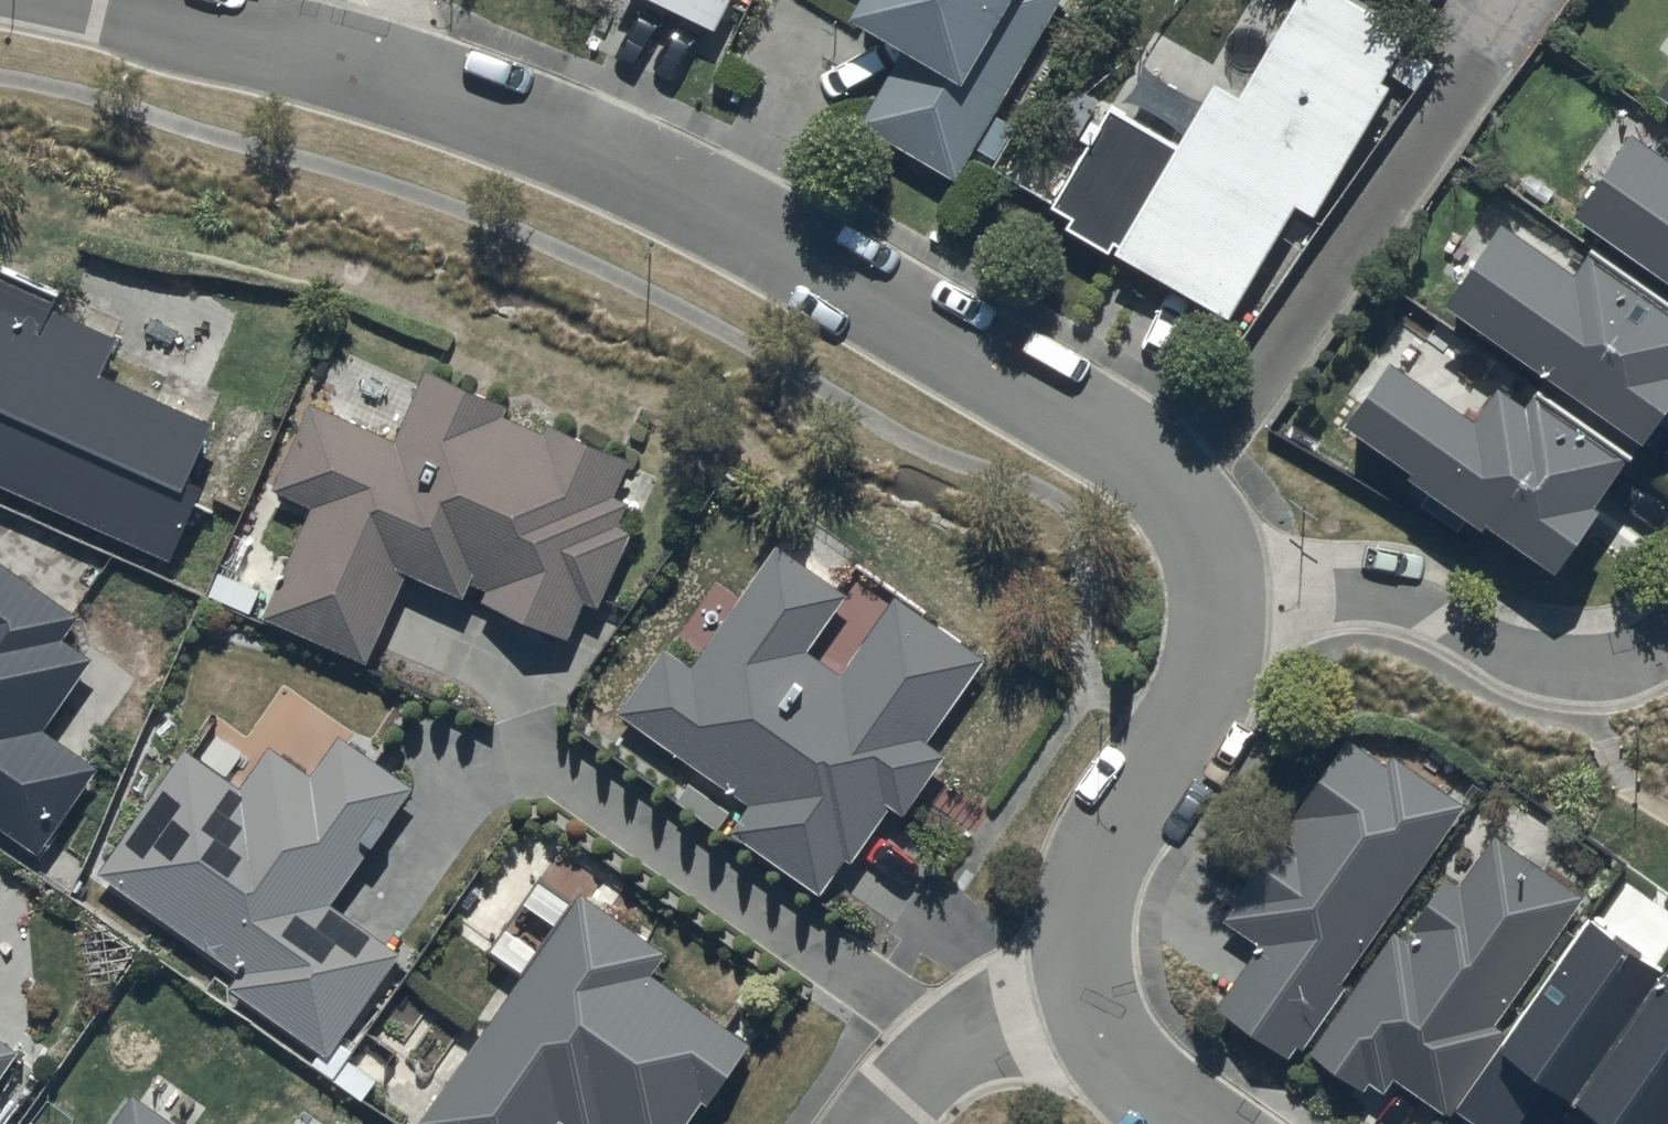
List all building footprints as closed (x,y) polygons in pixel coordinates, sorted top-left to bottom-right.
[(710,31),(724,0),(643,0),(710,31)] [(844,21),(899,52),(856,128),(954,183),(1058,0),(856,0),(844,21)] [(1211,85),(1170,154),(1104,114),(1047,209),(1068,222),(1062,232),(1107,260),(1109,256),(1225,326),(1295,210),(1312,221),(1389,93),(1377,87),(1407,38),(1343,0),(1295,0),(1235,100),(1211,85)] [(1656,102),(1667,111),(1667,85),(1656,102)] [(1629,141),(1571,225),(1667,292),(1667,169),(1629,141)] [(1572,276),(1570,279),(1503,229),(1444,310),(1636,451),(1667,408),(1667,317),(1587,257),(1572,276)] [(170,565),(203,492),(188,485),(214,426),(100,374),(116,340),(0,287),(0,487),(170,565)] [(1496,393),(1472,426),(1388,364),(1340,431),(1406,479),(1405,482),(1479,537),(1483,531),(1550,580),(1595,519),(1588,514),(1628,460),(1533,390),(1519,410),(1496,393)] [(272,494),(311,510),(265,621),(366,664),(403,574),(464,599),(470,585),(486,591),(481,603),(566,639),(581,605),(599,612),(632,534),(619,529),(629,507),(610,499),(626,461),(425,377),(421,385),(410,381),(395,416),(404,420),(396,439),(310,403),(272,494)] [(667,651),(622,717),(749,805),(728,834),(822,899),(847,863),(851,866),(890,810),(905,820),(948,759),(926,744),(984,661),(898,601),(845,676),(810,652),(849,597),(775,546),(690,667),(667,651)] [(40,858),(101,772),(45,732),(95,661),(64,639),(77,620),(0,566),(0,830),(40,858)] [(189,753),(100,878),(237,975),(227,989),(327,1060),(400,956),(332,908),(414,793),(339,741),(312,780),(272,751),(243,792),(189,753)] [(1384,771),(1346,745),(1219,923),(1259,951),(1213,1015),(1283,1064),(1295,1047),(1301,1051),(1345,989),(1337,984),(1461,809),(1392,759),(1384,771)] [(1578,898),(1492,841),(1459,890),(1440,877),(1401,937),(1391,931),(1307,1060),(1361,1095),(1367,1086),(1383,1096),(1392,1081),(1445,1116),(1499,1034),(1491,1029),(1578,898)] [(422,1123),(694,1123),(751,1047),(653,975),(667,956),(588,898),(422,1123)] [(1587,927),(1456,1116),(1468,1123),(1519,1123),(1542,1092),(1587,1123),(1667,1123),(1667,984),(1587,927)] [(21,1053),(0,1039),(0,1083),(21,1053)] [(117,1123),(179,1123),(138,1094),(117,1123)]
